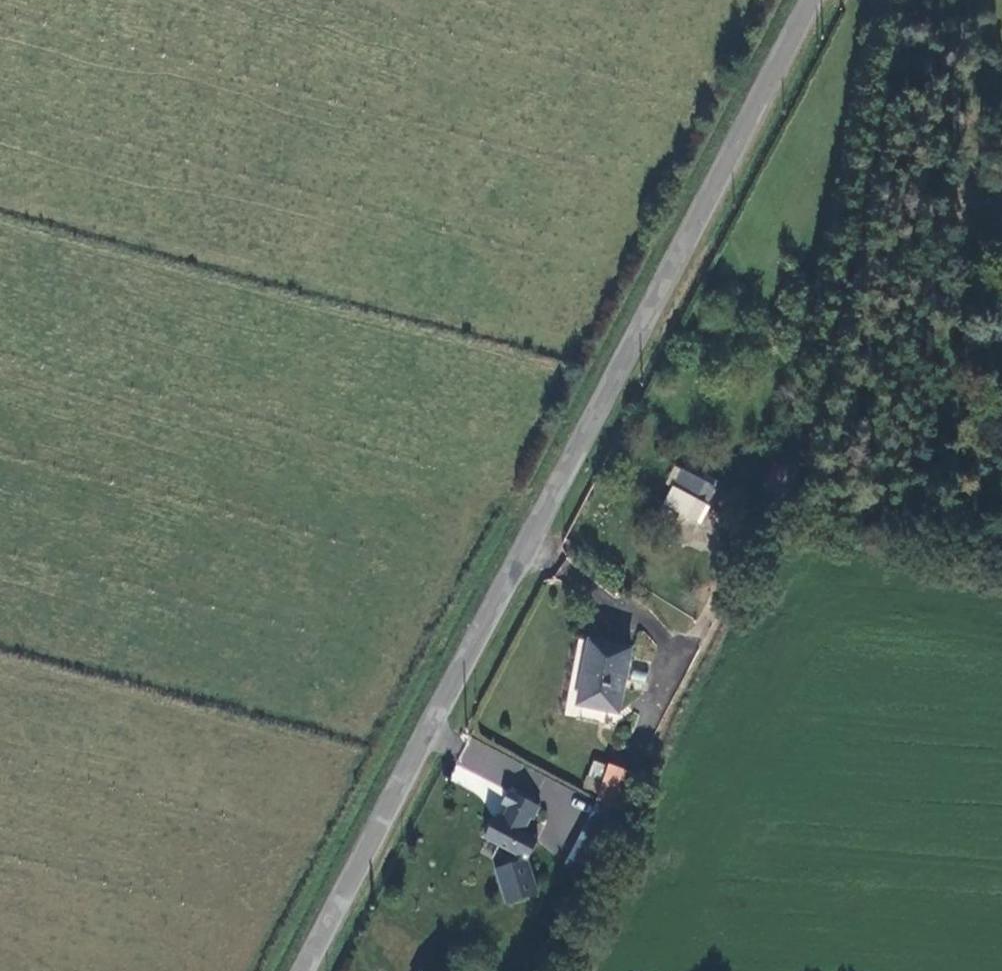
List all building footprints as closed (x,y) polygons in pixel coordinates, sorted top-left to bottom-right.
[(766,479),(787,485),(795,459),(774,452),(766,479)] [(665,505),(697,522),(715,488),(683,472),(665,505)] [(685,545),(697,522),(665,505),(652,527),(668,535),(668,536),(685,545)] [(625,654),(585,646),(573,710),(613,718),(625,654)] [(618,799),(643,808),(654,774),(629,766),(618,799)] [(504,815),(499,821),(494,818),(484,839),(510,854),(508,862),(504,867),(497,871),(509,907),(538,898),(528,862),(538,842),(523,833),(531,819),(534,821),(538,809),(521,792),(518,795),(509,791),(502,802),(506,806),(506,811),(504,815)]
